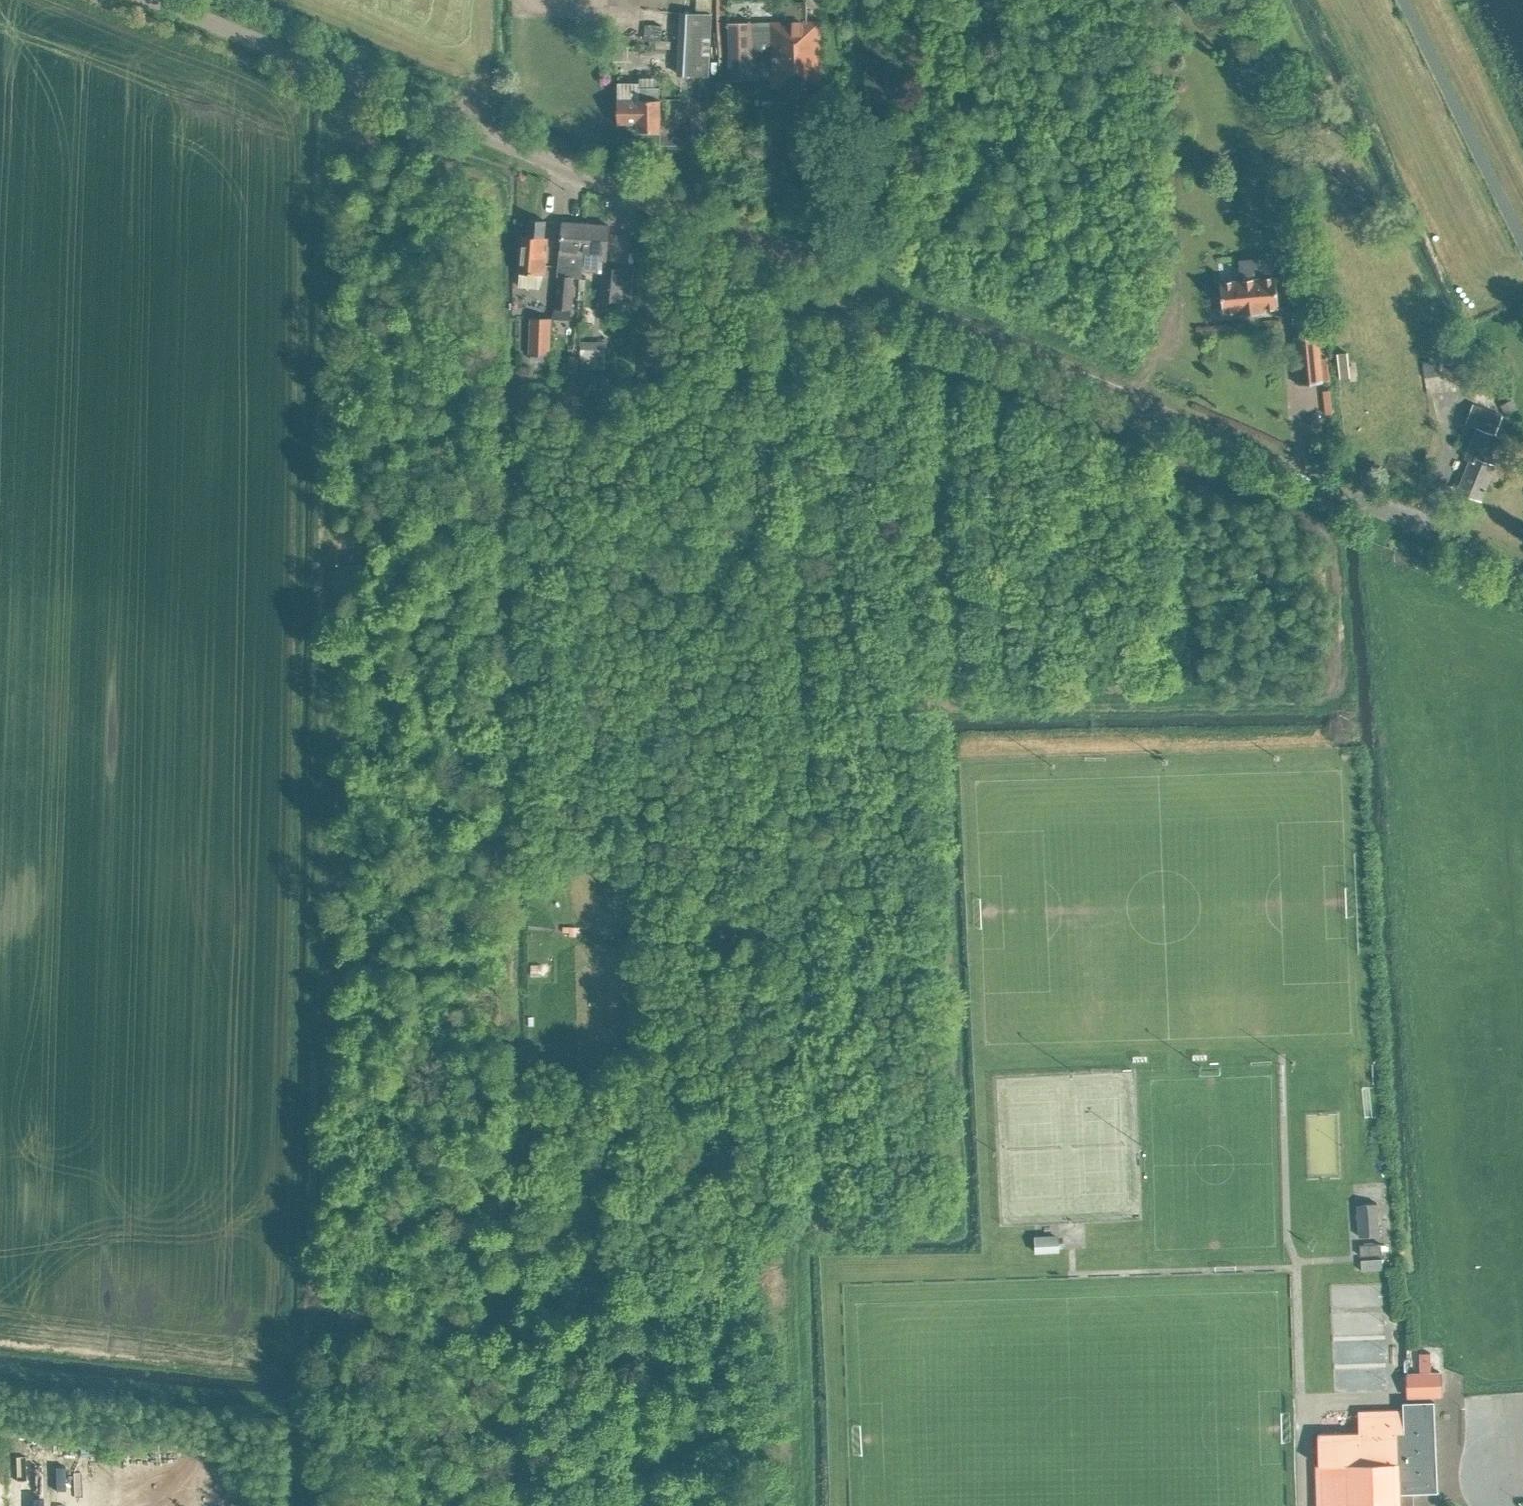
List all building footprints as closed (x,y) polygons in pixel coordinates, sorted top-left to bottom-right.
[(709,76),(712,13),(679,11),(676,75),(699,75),(709,76)] [(822,85),(820,20),(727,21),(728,79),(771,79),(771,86),(789,85),(790,96),(807,95),(807,85),(822,85)] [(671,38),(661,37),(661,22),(644,22),(643,46),(671,47),(671,38)] [(639,81),(617,81),(617,107),(614,111),(617,115),(617,123),(638,123),(638,131),(660,131),(660,99),(659,99),(659,86),(656,86),(656,78),(639,78),(639,81)] [(544,237),(545,220),(528,219),(527,236),(520,235),(519,249),(522,249),(520,271),(544,273),(547,237),(544,237)] [(581,273),(585,223),(562,221),(555,306),(552,317),(570,319),(571,307),(574,276),(582,277),(582,273),(581,273)] [(581,273),(582,273),(582,270),(598,271),(599,258),(606,259),(609,225),(585,223),(581,273)] [(1261,257),(1237,258),(1238,274),(1261,273),(1261,257)] [(620,300),(623,268),(605,267),(602,299),(620,300)] [(1263,311),(1263,307),(1278,305),(1275,275),(1220,281),(1223,311),(1239,310),(1239,314),(1263,311)] [(550,354),(551,317),(529,317),(528,354),(550,354)] [(1299,383),(1323,380),(1316,320),(1293,323),(1299,383)] [(605,368),(605,341),(580,341),(580,348),(581,348),(581,368),(605,368)] [(569,369),(580,369),(579,352),(568,352),(569,369)] [(1470,460),(1458,489),(1480,498),(1501,446),(1500,446),(1504,438),(1495,434),(1502,415),(1472,403),(1465,422),(1477,427),(1464,457),(1470,460)] [(1358,1231),(1378,1231),(1377,1199),(1357,1199),(1358,1231)] [(1035,1251),(1058,1250),(1058,1233),(1034,1235),(1035,1251)] [(1430,1351),(1419,1352),(1420,1371),(1431,1371),(1430,1351)] [(1409,1396),(1441,1394),(1440,1370),(1431,1371),(1420,1371),(1408,1372),(1409,1396)] [(1359,1409),(1360,1431),(1318,1432),(1320,1496),(1317,1496),(1317,1505),(1413,1505),(1412,1491),(1438,1489),(1434,1399),(1402,1401),(1403,1407),(1359,1409)]
